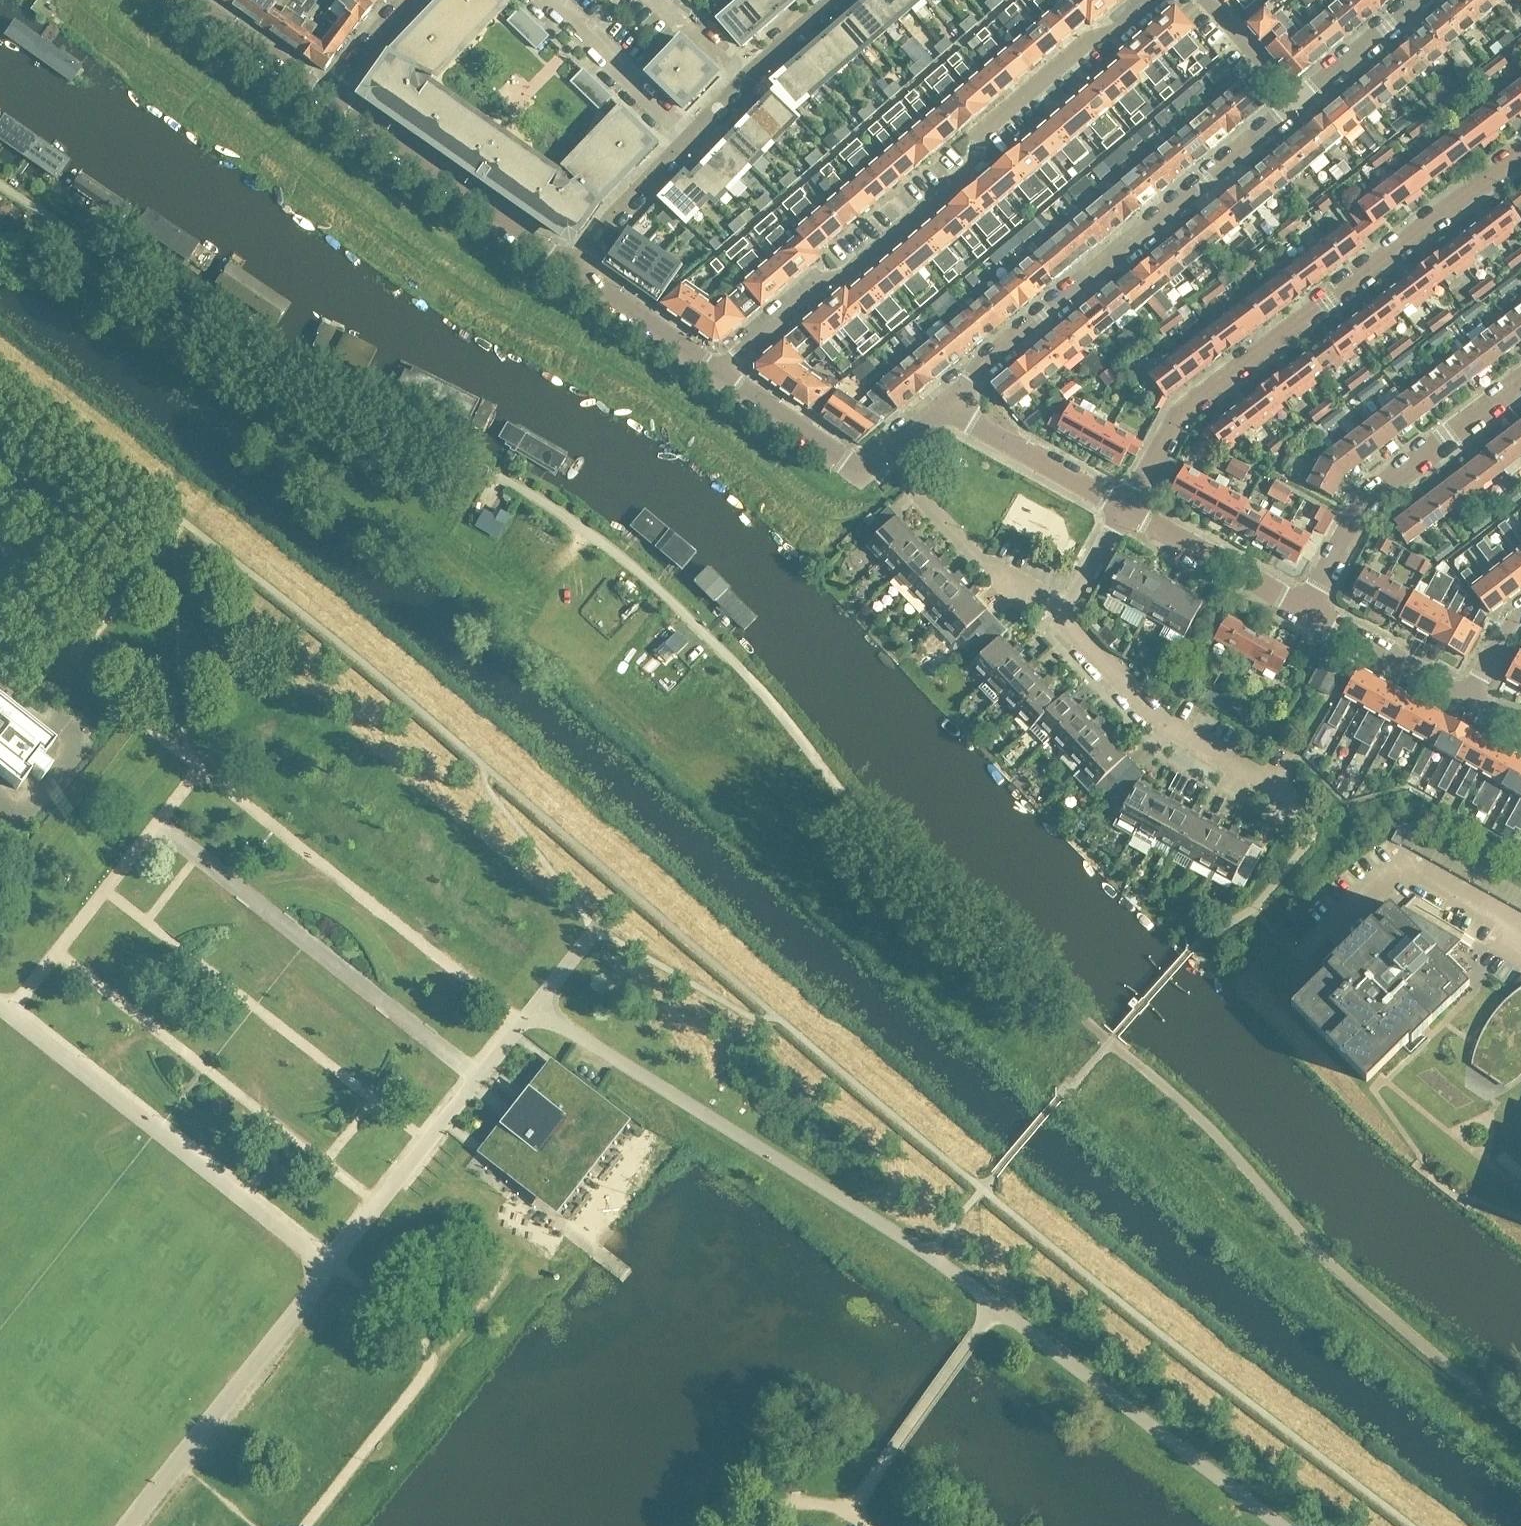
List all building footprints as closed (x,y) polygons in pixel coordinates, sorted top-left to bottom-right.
[(9,0),(0,0),(0,18),(5,22),(17,5),(9,0)] [(251,0),(224,0),(242,13),(251,0)] [(278,0),(251,0),(242,13),(260,25),(278,0)] [(306,0),(278,0),(260,25),(279,38),(306,0)] [(317,24),(308,18),(305,22),(299,18),(305,11),(309,14),(318,0),(306,0),(279,38),(298,52),(310,35),(317,24)] [(373,7),(373,6),(366,0),(335,0),(346,11),(335,26),(348,36),(359,21),(373,7)] [(497,133),(427,83),(507,0),(440,0),(389,52),(371,78),(370,80),(370,82),(369,84),(368,87),(368,88),(368,90),(368,92),(369,95),(370,97),(370,99),(372,101),(373,103),(375,105),(376,106),(470,172),(497,133)] [(720,19),(743,46),(756,35),(733,8),(726,0),(722,0),(712,9),(721,18),(720,19)] [(748,0),(742,0),(733,8),(756,35),(769,24),(748,0)] [(771,0),(748,0),(769,24),(782,13),(771,0)] [(793,0),(771,0),(782,13),(795,2),(793,0)] [(883,0),(867,0),(863,3),(887,31),(900,20),(883,0)] [(905,0),(883,0),(900,20),(912,9),(905,0)] [(912,9),(922,0),(905,0),(912,9)] [(994,0),(990,0),(986,3),(993,11),(999,6),(994,0)] [(1045,0),(1035,0),(1033,2),(1045,16),(1039,22),(1058,44),(1068,35),(1072,32),(1045,0)] [(1072,2),(1070,0),(1064,0),(1060,4),(1056,0),(1045,0),(1072,32),(1085,21),(1089,26),(1091,24),(1072,2)] [(1094,0),(1075,0),(1072,2),(1091,24),(1101,16),(1105,12),(1094,0)] [(1119,0),(1094,0),(1105,12),(1108,10),(1119,0)] [(1250,0),(1236,0),(1244,9),(1242,11),(1243,12),(1253,4),(1250,0)] [(1262,40),(1280,24),(1273,16),(1283,8),(1277,0),(1275,0),(1246,24),(1260,40),(1261,39),(1262,40)] [(1348,0),(1340,0),(1327,10),(1348,35),(1365,20),(1348,0)] [(1382,6),(1377,0),(1348,0),(1365,20),(1382,6)] [(1463,0),(1451,0),(1441,9),(1461,33),(1479,19),(1463,0)] [(1492,0),(1463,0),(1479,19),(1496,4),(1492,0)] [(887,31),(863,3),(851,14),(874,42),(887,31)] [(1009,17),(1018,9),(1013,3),(1004,11),(1009,17)] [(42,17),(47,10),(41,5),(36,12),(42,17)] [(1193,27),(1179,10),(1174,5),(1160,18),(1191,54),(1198,62),(1203,68),(1211,61),(1206,55),(1205,56),(1185,33),(1193,27)] [(1505,5),(1500,9),(1510,21),(1515,17),(1510,10),(1505,5)] [(550,36),(521,8),(508,22),(537,49),(550,36)] [(1461,33),(1441,9),(1423,24),(1426,27),(1444,47),(1461,33)] [(1348,35),(1327,10),(1310,24),(1331,49),(1348,35)] [(1005,26),(1012,20),(1009,17),(1004,11),(997,17),(1002,23),(1005,26)] [(874,42),(851,14),(838,26),(862,53),(874,42)] [(1058,44),(1039,22),(1031,29),(1018,14),(1012,19),(1044,56),(1046,54),(1058,44)] [(980,23),(973,15),(967,20),(974,28),(980,23)] [(1191,54),(1160,18),(1145,30),(1164,52),(1171,46),(1183,60),(1191,54)] [(1044,56),(1012,19),(1012,20),(1005,26),(1004,26),(1017,41),(1011,46),(1030,68),(1039,60),(1044,56)] [(974,28),(967,20),(961,25),(968,33),(974,28)] [(1313,64),(1293,39),(1280,24),(1262,40),(1291,74),(1298,76),(1313,64)] [(1331,49),(1310,24),(1293,39),(1313,64),(1331,49)] [(335,26),(322,43),(310,35),(298,52),(312,62),(324,70),(336,53),(348,36),(335,26)] [(862,53),(838,26),(825,37),(849,64),(862,53)] [(1444,47),(1426,27),(1408,42),(1428,66),(1447,51),(1444,47)] [(980,42),(989,34),(984,28),(975,36),(980,42)] [(1164,52),(1145,30),(1131,42),(1162,78),(1168,73),(1156,58),(1164,52)] [(1511,30),(1497,41),(1503,48),(1517,37),(1511,30)] [(971,50),(980,42),(975,36),(966,44),(971,50)] [(849,64),(825,37),(813,48),(836,75),(849,64)] [(954,45),(948,37),(942,42),(948,50),(954,45)] [(684,109),(718,73),(683,39),(665,57),(648,75),(684,109)] [(1030,68),(1011,46),(1002,53),(990,39),(984,44),(1015,80),(1029,69),(1030,68)] [(948,50),(942,42),(936,47),(942,55),(948,50)] [(1162,78),(1131,42),(1117,54),(1135,76),(1141,71),(1154,85),(1162,78)] [(1428,66),(1408,42),(1391,56),(1411,81),(1428,66)] [(1491,47),(1496,54),(1503,49),(1497,42),(1491,47)] [(1015,80),(984,44),(976,50),(988,65),(982,70),(1001,92),(1010,85),(1015,80)] [(836,75),(813,48),(800,59),(824,86),(836,75)] [(952,66),(961,59),(956,53),(947,60),(952,66)] [(1139,81),(1135,76),(1117,54),(1115,55),(1119,60),(1107,71),(1137,107),(1144,102),(1131,88),(1139,81)] [(1411,81),(1391,56),(1374,70),(1394,95),(1411,81)] [(1506,63),(1501,56),(1491,64),(1496,71),(1506,63)] [(824,86),(800,59),(787,70),(811,97),(824,86)] [(929,67),(922,59),(916,64),(923,72),(929,67)] [(1215,82),(1231,69),(1223,60),(1208,73),(1215,82)] [(1474,70),(1466,60),(1459,66),(1467,76),(1474,70)] [(1203,68),(1198,62),(1188,70),(1194,76),(1203,68)] [(1001,92),(982,70),(974,77),(962,63),(955,68),(987,105),(990,102),(1001,92)] [(923,72),(916,64),(910,70),(917,77),(923,72)] [(1486,79),(1496,71),(1491,64),(1481,71),(1486,79)] [(947,71),(942,65),(933,72),(938,79),(947,71)] [(987,105),(955,68),(954,69),(966,84),(960,90),(947,75),(941,80),(974,118),(987,106),(986,105),(987,105)] [(613,97),(584,69),(572,82),(601,110),(613,97)] [(811,97),(787,70),(774,81),(798,108),(811,97)] [(1394,95),(1374,70),(1356,85),(1376,109),(1394,95)] [(1137,107),(1107,71),(1092,83),(1111,105),(1117,100),(1129,114),(1137,107)] [(929,86),(938,79),(933,72),(924,80),(929,86)] [(1449,76),(1443,81),(1450,91),(1457,86),(1449,76)] [(1154,85),(1153,86),(1160,94),(1168,88),(1169,87),(1162,78),(1154,85)] [(974,118),(941,80),(933,87),(945,101),(939,107),(959,130),(974,118)] [(1174,94),(1183,86),(1177,80),(1169,87),(1168,88),(1174,94)] [(904,89),(897,81),(891,86),(898,94),(904,89)] [(1263,105),(1258,99),(1242,81),(1225,95),(1245,120),(1263,105)] [(1511,90),(1520,103),(1520,82),(1511,90)] [(1111,105),(1092,83),(1078,96),(1109,132),(1115,127),(1103,112),(1111,105)] [(1426,95),(1433,104),(1449,92),(1441,83),(1426,95)] [(1195,97),(1202,91),(1196,84),(1189,90),(1195,97)] [(1366,118),(1376,109),(1356,85),(1339,99),(1359,124),(1366,118)] [(898,94),(891,86),(885,92),(891,99),(898,94)] [(1459,101),(1470,93),(1464,86),(1454,94),(1459,101)] [(1164,102),(1174,94),(1168,88),(1160,94),(1159,95),(1164,102)] [(910,103),(919,95),(914,89),(905,97),(910,103)] [(1179,111),(1195,97),(1189,90),(1173,104),(1179,111)] [(1511,90),(1492,104),(1506,123),(1518,114),(1520,118),(1520,103),(1511,90)] [(800,118),(774,93),(761,106),(788,131),(800,118)] [(1449,109),(1459,101),(1454,94),(1444,102),(1449,109)] [(1245,120),(1225,95),(1207,110),(1228,134),(1245,120)] [(1109,132),(1078,96),(1064,108),(1082,130),(1088,125),(1100,139),(1109,132)] [(959,130),(939,107),(932,113),(919,99),(913,104),(945,142),(959,130)] [(1359,124),(1339,99),(1322,113),(1342,138),(1359,124)] [(896,115),(904,107),(899,101),(891,109),(896,115)] [(1421,102),(1408,111),(1415,119),(1427,109),(1421,102)] [(878,111),(871,103),(865,108),(872,116),(878,111)] [(945,142),(913,104),(912,105),(924,119),(917,126),(904,111),(898,116),(931,154),(945,142)] [(1145,118),(1154,110),(1149,104),(1140,112),(1145,118)] [(1495,132),(1506,123),(1492,104),(1473,119),(1491,142),(1498,136),(1495,132)] [(1171,105),(1155,118),(1163,127),(1173,118),(1172,117),(1178,112),(1171,105)] [(788,131),(761,106),(750,118),(776,143),(788,131)] [(866,121),(872,116),(865,108),(859,114),(866,121)] [(1082,130),(1064,108),(1049,120),(1080,156),(1087,151),(1074,137),(1082,130)] [(887,123),(896,115),(891,109),(882,117),(887,123)] [(602,201),(637,165),(658,143),(623,110),(560,176),(512,143),(504,137),(491,157),(477,177),(556,232),(557,233),(559,234),(562,234),(563,235),(565,235),(568,235),(571,235),(573,234),(576,233),(578,232),(580,231),(583,228),(584,226),(602,201)] [(1228,134),(1207,110),(1190,124),(1211,149),(1228,134)] [(1415,119),(1408,111),(1391,125),(1397,133),(1415,119)] [(1136,126),(1145,118),(1140,112),(1131,120),(1136,126)] [(1326,152),(1342,138),(1322,113),(1305,128),(1325,152),(1326,152)] [(931,154),(898,116),(890,124),(903,138),(897,143),(917,166),(931,154)] [(1422,131),(1432,123),(1427,116),(1417,124),(1422,131)] [(776,143),(750,118),(738,130),(764,155),(776,143)] [(1491,142),(1473,119),(1454,133),(1468,152),(1480,143),(1483,147),(1491,142)] [(1080,156),(1049,120),(1035,133),(1054,154),(1060,149),(1072,163),(1080,156)] [(874,135),(882,127),(877,121),(869,129),(874,135)] [(1144,140),(1154,131),(1149,124),(1138,133),(1144,140)] [(1193,163),(1211,149),(1190,124),(1173,139),(1193,163)] [(1422,131),(1417,124),(1406,132),(1412,139),(1422,131)] [(853,133),(846,125),(840,130),(847,138),(853,133)] [(1325,152),(1305,128),(1288,142),(1308,167),(1308,166),(1325,152)] [(1371,149),(1376,144),(1363,128),(1357,133),(1371,149)] [(1125,135),(1120,129),(1111,136),(1116,143),(1125,135)] [(764,155),(738,130),(726,142),(753,167),(764,155)] [(847,138),(840,130),(834,136),(841,143),(847,138)] [(917,166),(897,143),(896,144),(888,133),(885,130),(878,136),(890,150),(883,156),(902,178),(914,167),(915,168),(917,166)] [(0,131),(0,155),(26,171),(36,154),(0,131)] [(1054,154),(1035,133),(1021,145),(1052,181),(1058,176),(1045,161),(1054,154)] [(1127,154),(1144,140),(1138,133),(1121,147),(1127,154)] [(1456,161),(1468,152),(1454,133),(1435,148),(1453,171),(1459,166),(1456,161)] [(831,135),(824,141),(832,151),(841,143),(834,136),(833,137),(831,135)] [(1116,143),(1111,136),(1102,144),(1107,150),(1116,143)] [(854,152),(863,144),(858,138),(849,146),(854,152)] [(1193,163),(1173,139),(1155,153),(1176,178),(1193,163)] [(753,167),(726,142),(715,154),(741,179),(753,167)] [(1308,167),(1288,142),(1270,156),(1290,181),(1291,181),(1308,167)] [(1032,173),(1038,168),(1050,182),(1052,181),(1021,145),(1006,157),(1037,193),(1044,187),(1032,173)] [(845,160),(854,152),(849,146),(840,154),(845,160)] [(1385,161),(1395,153),(1389,146),(1379,154),(1385,161)] [(1108,169),(1127,154),(1121,147),(1103,162),(1108,169)] [(902,178),(883,156),(876,162),(863,148),(856,154),(888,190),(901,178),(902,178)] [(1453,171),(1435,148),(1416,162),(1430,181),(1441,173),(1444,177),(1453,171)] [(825,157),(818,149),(812,154),(819,162),(825,157)] [(1088,167),(1097,159),(1092,153),(1083,161),(1088,167)] [(1159,192),(1176,178),(1155,153),(1138,168),(1159,192)] [(741,179),(715,154),(703,167),(729,192),(741,179)] [(819,162),(812,154),(806,160),(813,167),(819,162)] [(888,190),(856,154),(849,160),(861,175),(854,180),(873,202),(883,194),(888,190)] [(1375,169),(1385,161),(1379,154),(1369,161),(1375,169)] [(1290,181),(1270,156),(1253,171),(1273,195),(1290,181)] [(1037,193),(1006,157),(992,169),(1011,191),(1017,185),(1030,200),(1037,193)] [(1343,160),(1336,165),(1345,176),(1351,170),(1343,160)] [(1079,175),(1088,167),(1083,161),(1073,169),(1079,175)] [(1100,176),(1108,169),(1103,162),(1094,169),(1100,176)] [(1418,190),(1430,181),(1416,162),(1397,177),(1415,200),(1422,195),(1418,190)] [(116,207),(49,163),(38,180),(104,224),(116,207)] [(826,177),(835,169),(829,163),(821,171),(826,177)] [(1345,176),(1336,165),(1330,170),(1338,181),(1345,176)] [(729,192),(703,167),(692,178),(686,173),(718,204),(729,192)] [(1159,192),(1138,168),(1121,182),(1141,207),(1159,192)] [(1011,191),(992,169),(978,182),(1009,217),(1015,211),(1003,197),(1011,191)] [(800,179),(793,171),(787,177),(794,184),(800,179)] [(817,185),(826,177),(821,171),(812,179),(817,185)] [(1276,233),(1283,226),(1273,215),(1263,204),(1273,195),(1253,171),(1236,185),(1256,210),(1265,220),(1274,232),(1275,233),(1276,233)] [(718,204),(686,173),(674,185),(700,210),(711,199),(717,204),(718,204)] [(873,202),(854,180),(847,187),(835,173),(828,179),(859,214),(870,205),(873,202)] [(1092,184),(1086,176),(1068,191),(1073,197),(1075,199),(1092,184)] [(794,184),(787,177),(781,182),(788,190),(794,184)] [(1415,200),(1397,177),(1378,191),(1392,210),(1403,201),(1407,206),(1415,200)] [(1059,192),(1068,184),(1063,178),(1054,186),(1059,192)] [(859,214),(828,179),(821,185),(833,199),(826,205),(845,227),(854,219),(859,214)] [(989,209),(996,203),(1008,218),(1009,217),(978,182),(964,194),(994,230),(1001,224),(989,209)] [(1141,207),(1121,182),(1103,197),(1124,221),(1141,207)] [(700,210),(674,185),(662,198),(688,223),(700,210)] [(1219,199),(1239,224),(1256,210),(1236,185),(1219,199)] [(797,202),(806,194),(801,188),(792,196),(797,202)] [(1520,202),(1520,188),(1509,198),(1516,206),(1520,202)] [(1045,203),(1055,195),(1049,189),(1040,197),(1045,203)] [(1073,197),(1068,191),(1062,196),(1067,202),(1073,197)] [(1381,219),(1392,210),(1378,191),(1358,206),(1368,219),(1376,229),(1384,223),(1381,219)] [(774,201),(767,194),(761,199),(768,207),(774,201)] [(994,230),(964,194),(949,206),(968,228),(968,227),(975,222),(987,236),(994,230)] [(1303,209),(1309,204),(1302,194),(1295,200),(1303,209)] [(788,210),(797,202),(792,196),(783,204),(788,210)] [(845,227),(826,205),(818,212),(806,197),(800,203),(831,239),(832,238),(845,227)] [(1036,211),(1045,203),(1040,197),(1031,205),(1036,211)] [(1124,221),(1103,197),(1086,211),(1107,235),(1124,221)] [(1322,211),(1331,204),(1325,197),(1316,204),(1322,211)] [(768,207),(761,199),(755,204),(762,212),(768,207)] [(1202,214),(1222,238),(1239,224),(1219,199),(1218,200),(1202,214)] [(6,214),(10,208),(7,201),(0,201),(0,214),(6,214)] [(1509,227),(1520,219),(1505,201),(1486,215),(1504,238),(1513,231),(1509,227)] [(831,239),(800,203),(792,209),(804,224),(797,230),(800,234),(801,234),(817,252),(831,239)] [(968,228),(949,206),(935,218),(954,240),(961,234),(973,248),(980,241),(968,227),(968,228)] [(665,225),(674,217),(667,210),(659,219),(665,225)] [(1107,235),(1086,211),(1069,226),(1089,250),(1107,235)] [(777,219),(772,213),(764,221),(769,227),(777,219)] [(1017,228),(1026,220),(1021,214),(1011,222),(1017,228)] [(1034,220),(1041,228),(1045,233),(1052,227),(1041,214),(1034,220)] [(1222,238),(1202,214),(1184,228),(1204,253),(1221,239),(1222,238)] [(1504,238),(1486,215),(1467,230),(1481,248),(1491,241),(1494,245),(1504,238)] [(749,224),(742,216),(736,221),(743,229),(749,224)] [(183,251),(134,217),(122,234),(172,268),(183,251)] [(681,223),(674,217),(665,225),(672,232),(681,223)] [(1291,232),(1301,224),(1295,217),(1285,225),(1291,232)] [(954,240),(935,218),(921,231),(951,266),(958,261),(946,246),(954,240)] [(1360,226),(1368,235),(1376,229),(1368,219),(1360,226)] [(1024,243),(1041,228),(1034,220),(1017,235),(1023,241),(1024,243)] [(1274,232),(1265,220),(1260,224),(1269,236),(1274,232)] [(737,234),(743,229),(736,221),(730,226),(737,234)] [(760,235),(769,227),(764,221),(755,229),(760,235)] [(1360,242),(1352,232),(1346,223),(1326,238),(1344,261),(1364,246),(1360,242)] [(1291,232),(1285,225),(1283,226),(1276,233),(1281,240),(1291,232)] [(801,234),(800,234),(794,240),(781,226),(774,232),(806,269),(820,256),(817,252),(801,234)] [(1002,240),(1012,232),(1006,226),(997,234),(1002,240)] [(1089,250),(1069,226),(1052,240),(1072,264),(1089,250)] [(1363,239),(1368,235),(1360,226),(1355,229),(1352,232),(1360,242),(1363,239)] [(1204,253),(1184,228),(1167,242),(1187,267),(1197,279),(1204,273),(1195,261),(1204,253)] [(687,246),(696,237),(689,230),(680,239),(687,246)] [(1471,256),(1481,248),(1467,230),(1448,245),(1466,268),(1475,260),(1471,256)] [(624,277),(647,243),(631,232),(630,231),(607,265),(616,271),(615,273),(623,279),(625,277),(624,277)] [(951,266),(921,231),(906,243),(925,264),(931,259),(944,273),(951,266)] [(806,269),(774,232),(767,239),(779,253),(772,259),(792,281),(806,269)] [(1002,240),(997,234),(988,241),(993,247),(1002,240)] [(1010,252),(1023,241),(1017,235),(1005,245),(1010,252)] [(723,246),(717,238),(711,243),(717,251),(723,246)] [(740,252),(749,244),(744,238),(735,246),(740,252)] [(1344,261),(1326,238),(1308,252),(1325,276),(1344,261)] [(1034,254),(1055,279),(1072,264),(1052,240),(1034,254)] [(1187,267),(1167,242),(1150,257),(1170,281),(1175,287),(1184,279),(1180,273),(1187,267)] [(641,289),(665,255),(647,243),(624,277),(625,277),(633,283),(631,285),(640,291),(642,289),(641,289)] [(925,264),(906,243),(892,255),(923,291),(930,285),(917,271),(925,264)] [(980,259),(989,251),(984,245),(975,253),(980,259)] [(1233,253),(1239,260),(1248,252),(1242,245),(1233,253)] [(1466,268),(1448,245),(1429,260),(1443,278),(1453,269),(1457,274),(1466,268)] [(731,259),(740,252),(735,246),(726,253),(731,259)] [(994,264),(1004,256),(998,249),(989,257),(994,264)] [(792,281),(772,259),(765,265),(753,251),(746,256),(777,293),(792,281)] [(1262,260),(1257,252),(1247,260),(1252,267),(1262,260)] [(1325,276),(1308,252),(1287,269),(1304,292),(1305,290),(1325,276)] [(1515,253),(1505,260),(1512,268),(1520,261),(1515,253)] [(1055,279),(1034,254),(1017,269),(1038,293),(1055,279)] [(659,301),(682,267),(681,267),(665,255),(641,289),(642,289),(649,294),(648,296),(657,302),(658,300),(659,301)] [(923,291),(892,255),(878,267),(896,289),(903,283),(915,297),(923,291)] [(777,293),(746,256),(738,263),(751,277),(744,283),(763,306),(777,293)] [(1170,281),(1150,257),(1133,271),(1170,317),(1176,312),(1178,311),(1160,290),(1170,281)] [(1252,267),(1247,260),(1236,268),(1242,275),(1252,267)] [(724,270),(717,261),(711,266),(718,274),(724,270)] [(1429,288),(1439,280),(1425,262),(1406,277),(1423,300),(1433,292),(1429,288)] [(267,307),(200,263),(189,279),(255,324),(267,307)] [(959,277),(969,269),(964,263),(954,270),(959,277)] [(99,288),(110,271),(103,267),(92,283),(99,288)] [(896,289),(878,267),(863,279),(894,315),(901,310),(888,295),(896,289)] [(1038,293),(1017,269),(1000,283),(1020,308),(1038,293)] [(1304,292),(1287,269),(1285,270),(1265,285),(1283,308),(1302,293),(1304,292)] [(950,284),(959,277),(954,270),(945,278),(950,284)] [(1164,322),(1166,320),(1170,317),(1133,271),(1115,286),(1132,308),(1134,311),(1146,301),(1164,322)] [(980,282),(971,272),(965,277),(974,287),(980,282)] [(740,279),(735,273),(726,281),(731,287),(740,279)] [(1514,275),(1505,282),(1511,289),(1520,283),(1514,275)] [(1423,300),(1406,277),(1387,291),(1401,310),(1411,302),(1414,307),(1423,300)] [(1489,277),(1479,285),(1486,293),(1496,286),(1489,277)] [(1196,278),(1189,284),(1197,294),(1204,288),(1196,278)] [(763,306),(744,283),(740,279),(731,287),(715,301),(713,300),(710,304),(713,306),(696,330),(714,342),(721,342),(763,306)] [(894,315),(863,279),(849,292),(868,314),(875,308),(886,322),(894,315)] [(659,304),(681,319),(700,291),(686,281),(659,304)] [(1115,286),(1112,282),(1095,297),(1115,322),(1132,308),(1115,286)] [(1225,289),(1219,282),(1209,290),(1215,297),(1225,289)] [(1511,289),(1505,282),(1497,289),(1502,296),(1511,289)] [(1020,308),(1000,283),(982,298),(1003,322),(1020,308)] [(1283,308),(1265,285),(1246,299),(1264,322),(1283,308)] [(1476,301),(1486,293),(1479,285),(1469,292),(1476,301)] [(955,299),(963,293),(956,286),(949,292),(955,299)] [(868,315),(868,314),(849,292),(846,287),(831,299),(862,336),(870,330),(863,322),(869,316),(868,315)] [(931,301),(940,293),(935,287),(926,295),(931,301)] [(1204,305),(1215,297),(1209,290),(1199,298),(1204,305)] [(713,300),(700,291),(681,319),(696,330),(713,306),(710,304),(713,300)] [(1391,317),(1401,310),(1387,291),(1368,306),(1385,328),(1394,322),(1391,317)] [(922,309),(931,301),(926,295),(917,302),(922,309)] [(1115,322),(1095,297),(1078,312),(1097,337),(1098,336),(1115,322)] [(1003,322),(982,298),(965,312),(986,337),(1003,322)] [(862,336),(831,299),(817,312),(836,334),(843,328),(855,342),(862,336)] [(938,299),(931,305),(939,315),(946,309),(938,299)] [(1264,322),(1246,299),(1228,313),(1245,336),(1264,322)] [(1477,315),(1486,309),(1480,301),(1471,308),(1477,315)] [(1385,328),(1368,306),(1349,320),(1363,339),(1373,331),(1376,335),(1385,328)] [(1520,306),(1503,319),(1520,341),(1520,306)] [(1468,322),(1477,315),(1471,308),(1463,315),(1468,322)] [(1447,309),(1437,317),(1443,326),(1453,318),(1447,309)] [(836,334),(817,312),(802,324),(812,336),(821,346),(829,356),(833,361),(841,354),(829,340),(836,334)] [(902,325),(911,317),(906,312),(897,320),(902,325)] [(986,337),(965,312),(948,327),(968,351),(986,337)] [(1081,351),(1097,337),(1078,312),(1060,326),(1080,351),(1081,351)] [(1172,327),(1182,319),(1176,312),(1170,317),(1166,320),(1172,327)] [(365,358),(276,313),(267,331),(356,376),(365,358)] [(1245,336),(1228,313),(1208,328),(1225,351),(1245,336)] [(1433,333),(1443,326),(1437,317),(1426,325),(1433,333)] [(1520,341),(1503,319),(1486,333),(1503,355),(1520,341)] [(893,333),(902,325),(897,320),(888,327),(893,333)] [(1166,320),(1164,322),(1156,328),(1161,335),(1172,327),(1166,320)] [(1349,349),(1360,341),(1346,323),(1326,338),(1344,361),(1353,354),(1349,349)] [(812,336),(802,324),(788,337),(798,348),(805,342),(812,336)] [(1043,340),(1063,366),(1063,365),(1080,351),(1060,326),(1043,340)] [(968,351),(948,327),(931,341),(951,366),(968,351)] [(1446,327),(1435,335),(1441,342),(1451,335),(1446,327)] [(951,366),(931,341),(922,349),(905,328),(896,335),(897,336),(905,346),(913,356),(934,380),(951,366)] [(1222,354),(1205,331),(1185,346),(1203,369),(1222,354)] [(1503,355),(1486,333),(1468,346),(1485,368),(1503,355)] [(199,355),(209,341),(200,335),(190,349),(199,355)] [(1404,352),(1414,344),(1407,335),(1397,343),(1404,352)] [(1441,342),(1435,335),(1425,342),(1430,349),(1441,342)] [(874,350),(883,343),(878,337),(869,344),(874,350)] [(1344,361),(1326,338),(1307,352),(1321,370),(1331,363),(1335,368),(1344,361)] [(777,387),(795,363),(801,358),(785,339),(755,364),(756,372),(777,387)] [(1063,366),(1043,340),(1026,355),(1046,380),(1063,366)] [(1404,352),(1397,343),(1388,350),(1386,348),(1376,355),(1383,365),(1393,358),(1394,359),(1404,352)] [(865,358),(874,350),(869,344),(860,352),(865,358)] [(829,356),(821,346),(814,352),(822,362),(829,356)] [(1203,369),(1185,346),(1166,360),(1184,383),(1203,369)] [(1485,368),(1468,346),(1450,360),(1467,382),(1485,368)] [(1408,351),(1400,357),(1405,365),(1414,358),(1408,351)] [(1093,352),(1086,358),(1098,372),(1100,375),(1107,370),(1104,367),(1105,366),(1093,352)] [(1311,378),(1321,370),(1307,352),(1289,367),(1306,390),(1315,383),(1311,378)] [(1046,380),(1026,355),(1008,369),(1028,395),(1046,380)] [(896,370),(916,395),(934,380),(913,356),(896,370)] [(1397,371),(1405,365),(1400,357),(1391,364),(1397,371)] [(832,377),(829,382),(811,369),(801,358),(795,363),(777,387),(809,409),(834,387),(839,383),(832,377)] [(1098,372),(1086,358),(1080,363),(1092,377),(1098,372)] [(869,359),(862,364),(872,378),(879,372),(869,359)] [(1184,383),(1166,360),(1147,375),(1160,392),(1165,398),(1184,383)] [(1467,382),(1450,360),(1433,373),(1449,395),(1467,382)] [(845,375),(854,367),(849,362),(840,369),(845,375)] [(1367,365),(1356,374),(1363,383),(1374,374),(1367,365)] [(449,400),(377,366),(368,384),(440,418),(449,400)] [(1306,390),(1289,367),(1269,381),(1283,400),(1293,392),(1297,397),(1306,390)] [(1028,395),(1008,369),(991,384),(1011,409),(1028,395)] [(916,395),(896,370),(878,385),(888,397),(899,409),(916,395)] [(1107,370),(1100,375),(1100,376),(1107,386),(1115,380),(1108,370),(1107,370)] [(1449,395),(1433,373),(1415,386),(1432,409),(1449,395)] [(1352,391),(1363,383),(1356,374),(1345,382),(1352,391)] [(1073,378),(1066,385),(1074,394),(1081,388),(1073,378)] [(1377,380),(1367,387),(1373,395),(1383,387),(1377,380)] [(1279,402),(1280,402),(1266,384),(1246,399),(1264,422),(1274,415),(1283,407),(1279,402)] [(899,409),(888,397),(878,385),(867,395),(874,402),(865,409),(884,422),(899,409)] [(1432,409),(1415,386),(1397,400),(1414,422),(1432,409)] [(809,409),(820,417),(821,416),(838,391),(834,387),(809,409)] [(1362,402),(1373,395),(1367,387),(1357,395),(1362,402)] [(820,417),(839,430),(857,404),(838,391),(821,416),(820,417)] [(1166,401),(1167,400),(1165,398),(1160,392),(1153,405),(1161,410),(1166,401)] [(1052,408),(1062,400),(1057,394),(1047,402),(1052,408)] [(1264,422),(1246,399),(1228,413),(1242,431),(1251,424),(1255,429),(1264,422)] [(1325,414),(1335,406),(1329,399),(1319,406),(1325,414)] [(1414,422),(1397,400),(1380,413),(1396,436),(1414,422)] [(884,422),(865,409),(857,404),(839,430),(857,443),(884,422)] [(1077,441),(1091,416),(1069,404),(1061,418),(1053,414),(1047,425),(1077,441)] [(1315,422),(1325,414),(1319,406),(1309,414),(1315,422)] [(1341,407),(1331,415),(1336,422),(1347,414),(1341,407)] [(1045,417),(1040,411),(1035,416),(1039,421),(1045,417)] [(1231,439),(1242,431),(1228,413),(1208,428),(1214,436),(1226,451),(1235,444),(1231,439)] [(1396,436),(1380,413),(1362,427),(1379,449),(1396,436)] [(1336,422),(1331,415),(1321,423),(1326,430),(1336,422)] [(1098,453),(1112,428),(1091,416),(1077,441),(1098,453)] [(555,459),(485,420),(475,438),(545,476),(555,459)] [(1503,435),(1520,458),(1520,457),(1520,421),(1503,435)] [(1379,449),(1362,427),(1344,440),(1361,463),(1379,449)] [(1135,456),(1141,444),(1112,428),(1098,453),(1119,465),(1127,451),(1135,456)] [(1214,436),(1208,428),(1202,433),(1200,437),(1210,443),(1214,436)] [(1295,437),(1289,429),(1278,437),(1284,445),(1295,437)] [(1520,458),(1503,435),(1485,448),(1487,450),(1485,451),(1501,472),(1520,458)] [(1273,453),(1284,445),(1278,437),(1267,446),(1273,453)] [(1200,456),(1207,445),(1198,440),(1192,451),(1200,456)] [(1361,463),(1344,440),(1327,453),(1343,476),(1361,463)] [(1288,472),(1298,453),(1290,448),(1279,467),(1288,472)] [(1501,472),(1485,451),(1467,466),(1482,486),(1501,472)] [(1343,476),(1327,453),(1321,458),(1307,483),(1331,497),(1343,476)] [(1234,474),(1240,463),(1232,458),(1225,470),(1234,474)] [(1242,479),(1249,468),(1240,463),(1234,474),(1242,479)] [(1482,486),(1467,466),(1448,480),(1464,501),(1482,486)] [(1191,504),(1205,479),(1183,467),(1169,492),(1191,504)] [(653,525),(588,478),(576,495),(641,541),(653,525)] [(1212,516),(1226,490),(1205,479),(1191,504),(1212,516)] [(1464,501),(1448,480),(1429,494),(1445,515),(1464,501)] [(1520,496),(1520,487),(1518,489),(1512,480),(1509,482),(1520,497),(1520,496)] [(1276,498),(1282,486),(1273,482),(1267,493),(1276,498)] [(1520,497),(1509,482),(1505,485),(1512,494),(1509,496),(1513,502),(1520,497)] [(1284,502),(1290,491),(1282,486),(1276,498),(1284,502)] [(1232,527),(1246,502),(1226,490),(1212,516),(1232,527)] [(1445,515),(1429,494),(1410,509),(1426,529),(1445,515)] [(1499,498),(1493,503),(1500,511),(1510,504),(1505,498),(1499,498)] [(1253,539),(1267,513),(1246,502),(1232,527),(1253,539)] [(1318,522),(1324,510),(1316,505),(1309,516),(1318,522)] [(909,534),(895,519),(898,516),(888,507),(876,519),(870,524),(879,533),(864,547),(865,548),(869,544),(880,556),(876,560),(879,563),(909,534)] [(1426,529),(1410,509),(1394,521),(1399,528),(1396,530),(1407,544),(1426,529)] [(1274,550),(1288,525),(1267,513),(1253,539),(1274,550)] [(1482,527),(1490,520),(1485,514),(1477,520),(1482,527)] [(1473,533),(1482,527),(1477,520),(1469,527),(1473,533)] [(1505,521),(1497,527),(1516,553),(1520,559),(1520,542),(1505,521)] [(1295,562),(1310,537),(1288,525),(1274,550),(1295,562)] [(1436,543),(1440,548),(1445,555),(1463,542),(1456,533),(1446,541),(1447,542),(1445,544),(1441,539),(1436,543)] [(899,575),(925,550),(927,552),(935,545),(929,539),(921,547),(909,534),(879,563),(882,566),(886,562),(888,564),(899,575)] [(1382,537),(1375,549),(1384,553),(1390,541),(1382,537)] [(1520,588),(1491,550),(1492,550),(1484,540),(1477,546),(1495,570),(1487,576),(1505,600),(1520,588)] [(732,597),(675,542),(661,556),(719,612),(732,597)] [(1516,553),(1509,559),(1498,545),(1492,550),(1491,550),(1520,588),(1520,587),(1520,559),(1516,553)] [(1445,555),(1440,548),(1432,555),(1437,561),(1445,555)] [(939,565),(942,568),(950,560),(944,554),(936,561),(927,552),(925,550),(899,575),(892,581),(906,597),(939,565)] [(1128,602),(1146,571),(1128,561),(1131,555),(1129,555),(1128,558),(1117,552),(1104,576),(1114,582),(1106,597),(1107,598),(1110,592),(1128,602)] [(1422,575),(1429,563),(1420,558),(1414,570),(1422,575)] [(954,580),(957,583),(965,576),(959,570),(951,577),(942,568),(939,565),(906,597),(921,612),(954,580)] [(1505,600),(1487,576),(1478,583),(1465,566),(1458,572),(1489,612),(1505,600)] [(1372,605),(1386,580),(1365,568),(1351,593),(1372,605)] [(1415,629),(1445,574),(1438,570),(1423,598),(1413,592),(1398,619),(1415,629)] [(1147,613),(1165,581),(1146,571),(1128,602),(1147,613)] [(1431,639),(1446,610),(1438,606),(1453,578),(1445,574),(1415,629),(1431,637),(1430,638),(1431,639)] [(966,593),(957,583),(954,580),(921,612),(936,628),(937,627),(939,626),(969,596),(972,599),(980,591),(974,585),(966,593)] [(1393,617),(1407,592),(1386,580),(1372,605),(1393,617)] [(1166,623),(1183,592),(1165,581),(1147,613),(1166,623)] [(1454,615),(1467,593),(1459,589),(1447,611),(1446,610),(1431,639),(1447,648),(1463,620),(1454,615)] [(1183,639),(1206,597),(1205,596),(1202,602),(1183,592),(1166,623),(1185,633),(1182,639),(1183,639)] [(937,630),(949,642),(953,642),(969,627),(973,631),(979,637),(997,620),(986,608),(983,611),(972,599),(969,596),(939,626),(937,627),(937,630)] [(1465,657),(1480,629),(1486,617),(1480,609),(1471,624),(1463,620),(1447,648),(1465,657)] [(1247,656),(1260,633),(1228,616),(1216,639),(1247,656)] [(1014,654),(1011,651),(999,638),(1007,631),(997,620),(979,637),(988,647),(967,667),(968,668),(973,663),(985,676),(980,680),(983,683),(1014,654)] [(1103,642),(1112,632),(1106,626),(1097,635),(1103,642)] [(677,654),(690,641),(679,630),(678,631),(666,643),(666,644),(667,644),(659,652),(667,661),(676,653),(677,654)] [(973,631),(959,644),(965,650),(979,637),(973,631)] [(1109,648),(1118,639),(1112,632),(1103,642),(1109,648)] [(1278,674),(1291,651),(1260,633),(1247,656),(1256,661),(1254,666),(1262,671),(1265,666),(1278,674)] [(1014,654),(983,683),(979,687),(994,703),(1003,694),(1003,695),(1029,670),(1025,666),(1017,657),(1024,650),(1018,644),(1011,651),(1014,654)] [(1520,651),(1519,650),(1505,678),(1520,687),(1520,650),(1520,651)] [(1142,668),(1148,657),(1141,652),(1135,663),(1142,668)] [(1150,672),(1156,661),(1148,657),(1142,668),(1150,672)] [(1014,714),(1044,685),(1040,682),(1031,672),(1039,665),(1036,662),(1033,659),(1025,666),(1029,670),(1003,695),(1014,707),(1010,711),(1014,714)] [(1329,695),(1341,673),(1322,662),(1310,685),(1329,695)] [(1361,705),(1376,678),(1358,669),(1328,724),(1335,728),(1351,699),(1361,705)] [(1030,729),(1064,696),(1069,691),(1068,690),(1057,700),(1046,688),(1054,681),(1048,674),(1040,682),(1044,685),(1014,714),(1016,717),(1018,715),(1030,727),(1027,729),(1028,730),(1030,729)] [(1363,742),(1393,688),(1376,678),(1361,705),(1371,711),(1356,738),(1363,742)] [(1395,724),(1410,697),(1393,688),(1363,742),(1370,746),(1385,718),(1395,724)] [(1226,689),(1221,697),(1223,698),(1217,709),(1228,715),(1228,714),(1235,718),(1240,709),(1233,705),(1234,704),(1238,696),(1226,689)] [(1223,698),(1221,697),(1209,690),(1203,701),(1217,709),(1223,698)] [(1049,740),(1079,711),(1082,714),(1090,706),(1084,700),(1076,708),(1064,696),(1030,729),(1045,745),(1049,740)] [(1404,748),(1427,706),(1410,697),(1395,724),(1405,729),(1389,757),(1396,761),(1403,748),(1404,748)] [(24,780),(30,773),(40,781),(49,769),(39,761),(52,744),(26,724),(0,703),(0,777),(16,789),(24,780)] [(1429,743),(1444,716),(1443,716),(1427,706),(1404,748),(1411,752),(1419,737),(1428,742),(1429,743)] [(1068,751),(1094,726),(1097,729),(1105,722),(1098,716),(1091,723),(1082,714),(1079,711),(1049,740),(1051,742),(1056,738),(1068,751)] [(1445,753),(1461,724),(1444,715),(1443,716),(1444,716),(1429,743),(1428,742),(1412,772),(1419,776),(1434,747),(1445,753)] [(1463,761),(1477,735),(1478,735),(1478,734),(1461,724),(1445,753),(1455,758),(1439,788),(1446,792),(1463,761)] [(1109,742),(1111,745),(1119,737),(1113,731),(1106,739),(1097,729),(1094,726),(1068,751),(1060,758),(1072,771),(1075,768),(1078,771),(1079,771),(1109,742)] [(1494,744),(1478,735),(1477,735),(1463,761),(1473,767),(1457,795),(1464,799),(1480,771),(1494,744)] [(1105,794),(1136,764),(1126,754),(1123,757),(1111,745),(1109,742),(1079,771),(1078,771),(1076,773),(1090,789),(1093,786),(1094,787),(1096,784),(1105,794)] [(1481,808),(1511,753),(1494,744),(1480,771),(1488,775),(1473,803),(1481,808)] [(1520,776),(1520,759),(1511,753),(1481,808),(1480,810),(1488,815),(1503,787),(1512,792),(1520,776)] [(1135,832),(1156,795),(1137,784),(1143,773),(1144,772),(1136,764),(1105,794),(1121,811),(1113,825),(1133,836),(1135,832)] [(1520,817),(1520,776),(1512,792),(1520,797),(1505,825),(1514,829),(1515,827),(1520,817)] [(1152,846),(1175,805),(1178,807),(1184,797),(1173,792),(1168,801),(1156,795),(1135,832),(1133,836),(1152,846)] [(1173,853),(1194,816),(1197,817),(1203,807),(1195,803),(1189,813),(1178,807),(1175,805),(1152,846),(1151,848),(1166,856),(1169,851),(1173,853)] [(1195,858),(1213,826),(1216,828),(1221,818),(1213,814),(1208,823),(1197,817),(1194,816),(1173,853),(1176,855),(1179,850),(1195,858)] [(1475,815),(1470,830),(1480,833),(1485,818),(1475,815)] [(1401,821),(1390,840),(1401,846),(1412,827),(1401,821)] [(1211,874),(1231,837),(1235,839),(1241,828),(1233,824),(1227,834),(1216,828),(1213,826),(1195,858),(1190,868),(1208,878),(1211,874)] [(1242,888),(1263,849),(1251,843),(1249,847),(1235,839),(1231,837),(1211,874),(1214,876),(1212,879),(1228,888),(1231,883),(1240,888),(1240,887),(1242,888)] [(1451,1003),(1470,985),(1443,958),(1461,941),(1403,906),(1398,912),(1390,904),(1343,950),(1332,961),(1334,963),(1318,979),(1291,1005),(1367,1082),(1378,1071),(1404,1045),(1409,1040),(1411,1042),(1429,1025),(1451,1003)] [(1513,995),(1511,997),(1506,1001),(1504,1003),(1500,1008),(1496,1013),(1492,1018),(1489,1023),(1487,1025),(1484,1031),(1483,1034),(1480,1039),(1478,1045),(1476,1051),(1475,1054),(1474,1057),(1473,1063),(1506,1085),(1511,1082),(1513,1080),(1516,1078),(1520,1074),(1520,976),(1511,990),(1513,995)] [(555,1073),(494,1152),(550,1196),(612,1118),(555,1073)]
